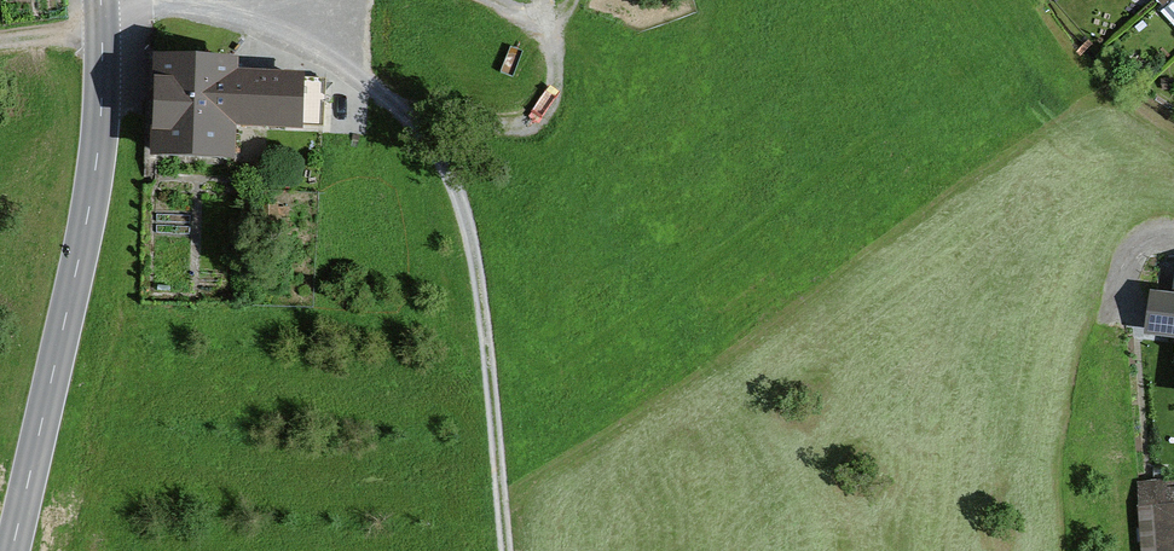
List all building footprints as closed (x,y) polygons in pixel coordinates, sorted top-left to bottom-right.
[(236,65),(164,66),(165,158),(237,158),(237,123),(307,123),(306,73),(237,74),(236,65)] [(1162,300),(1159,327),(1173,329),(1173,301),(1162,300)] [(1153,491),(1157,550),(1173,550),(1173,489),(1153,491)]
